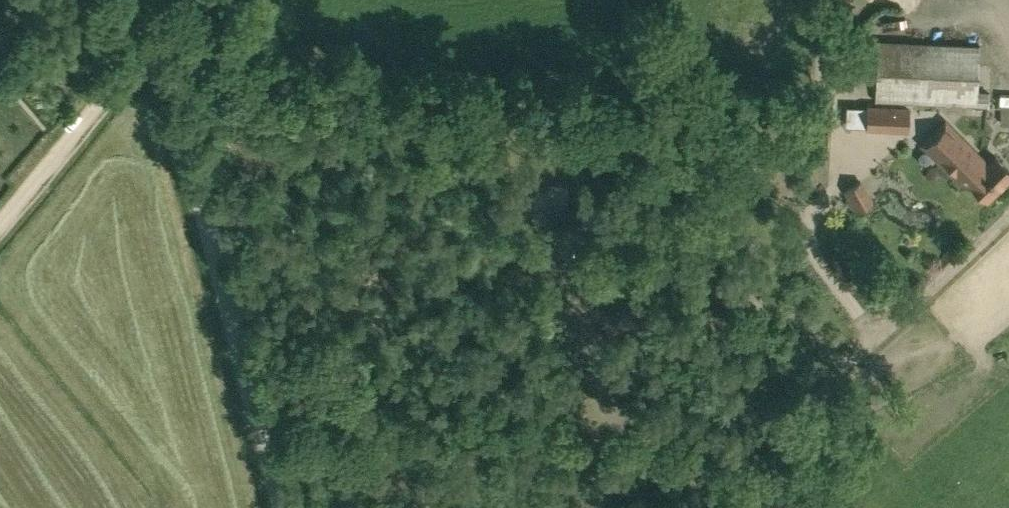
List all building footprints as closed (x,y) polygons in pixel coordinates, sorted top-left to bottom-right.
[(989,104),(989,92),(976,92),(978,45),(879,41),(876,99),(989,104)] [(867,104),(865,129),(909,130),(910,106),(867,104)] [(1000,124),(1008,124),(1008,105),(1000,104),(1000,124)] [(845,125),(865,126),(866,107),(846,106),(845,125)] [(996,155),(988,164),(945,122),(927,140),(944,157),(941,161),(953,173),(957,169),(987,199),(1008,177),(1008,168),(996,155)]
